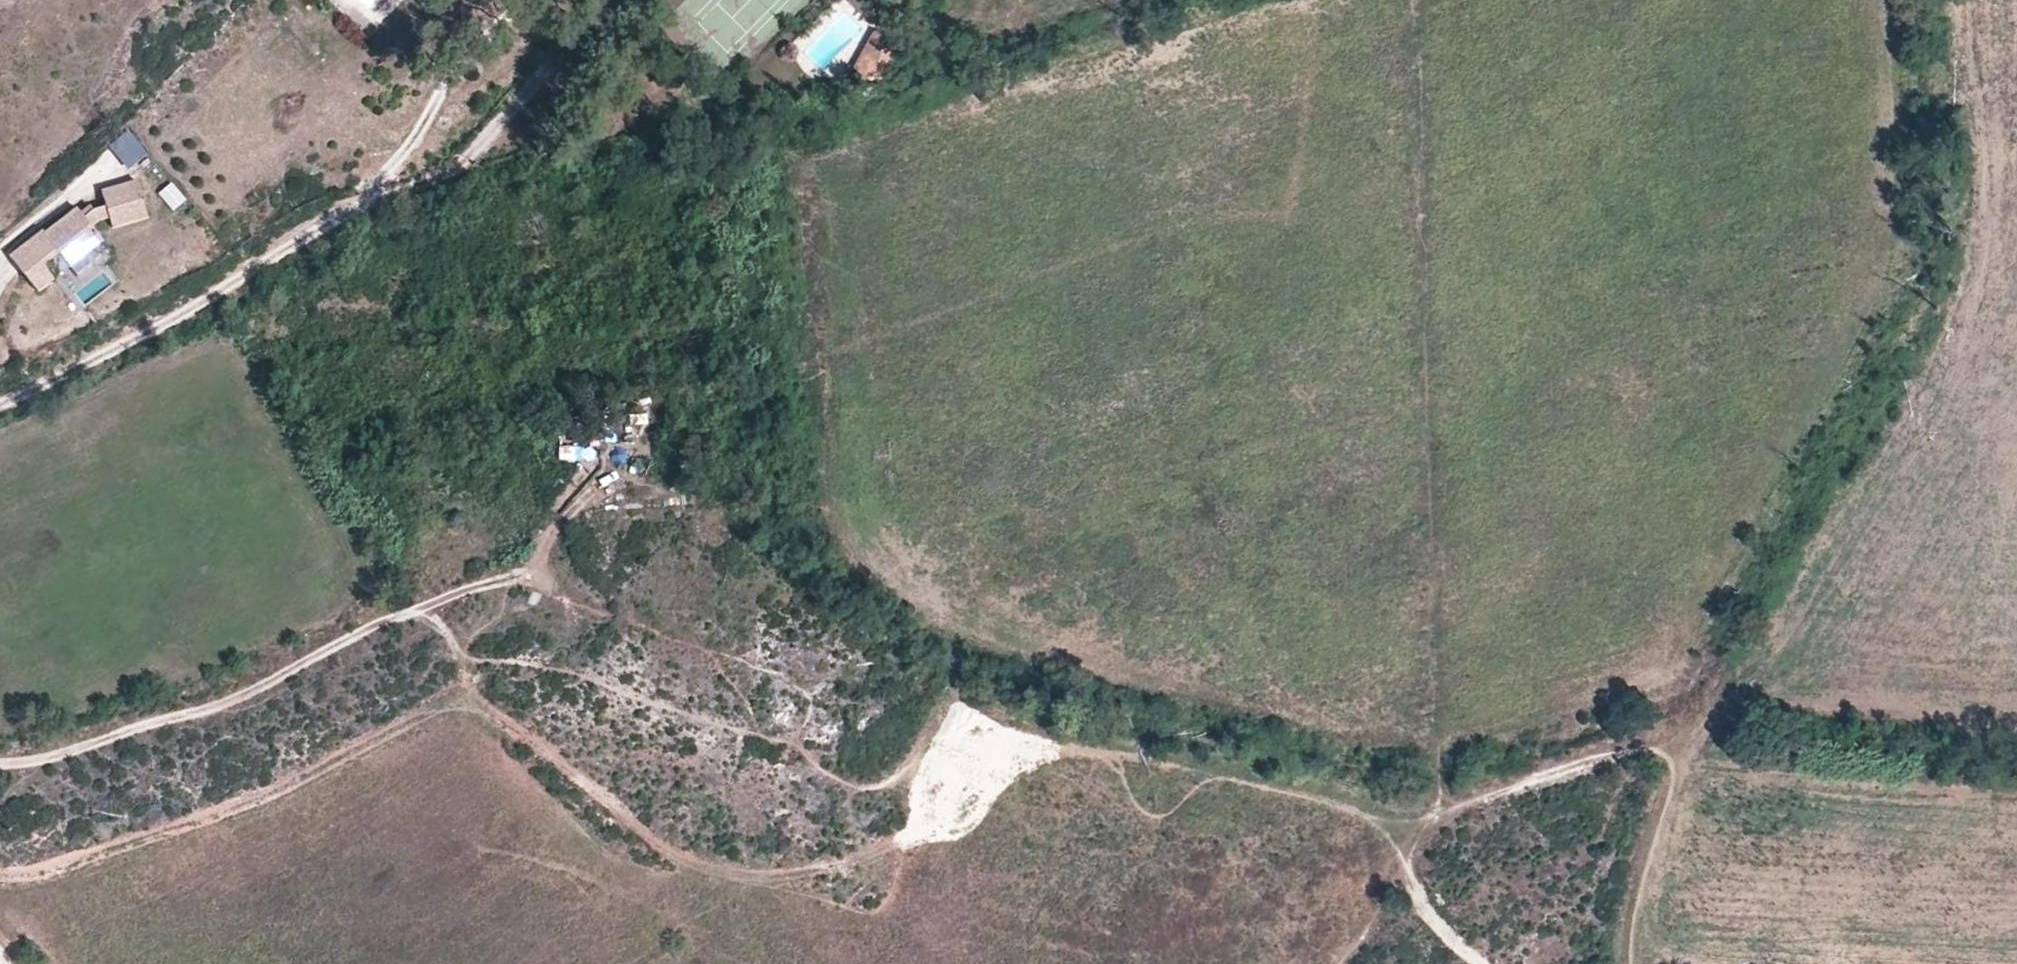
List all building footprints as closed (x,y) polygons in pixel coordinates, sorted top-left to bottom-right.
[(873,80),(889,36),(875,31),(852,70),(873,80)] [(889,36),(873,80),(883,84),(899,39),(889,36)] [(87,215),(80,206),(47,231),(45,228),(11,254),(39,290),(55,278),(44,264),(60,252),(71,265),(105,239),(94,225),(102,220),(112,217),(115,227),(150,217),(139,180),(104,190),(108,204),(96,207),(87,215)] [(174,214),(189,203),(174,184),(159,195),(174,214)]
